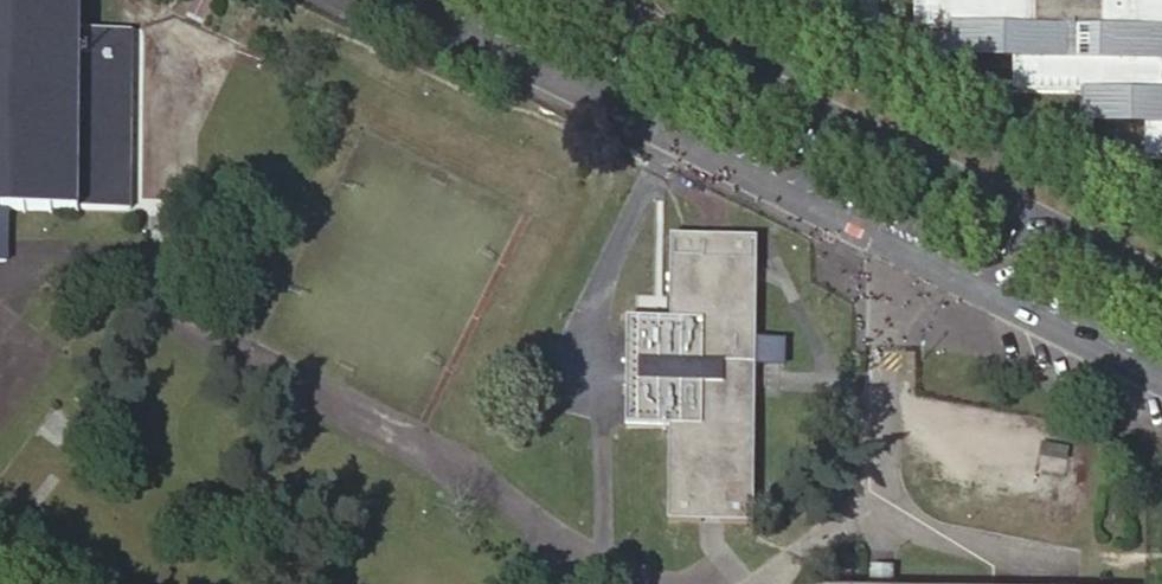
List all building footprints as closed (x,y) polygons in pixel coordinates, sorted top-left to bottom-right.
[(131,31),(79,29),(79,0),(0,0),(0,263),(7,263),(7,211),(78,212),(78,208),(130,209),(131,31)] [(920,26),(950,27),(950,60),(1016,61),(1016,94),(1081,95),(1080,128),(1147,129),(1146,162),(1161,162),(1161,0),(920,0),(920,26)] [(755,342),(756,239),(670,238),(669,322),(626,321),(625,427),(669,429),(667,522),(753,523),(754,366),(755,342)] [(755,342),(754,366),(782,366),(783,342),(755,342)] [(1043,443),(1040,455),(1067,460),(1069,448),(1043,443)]
